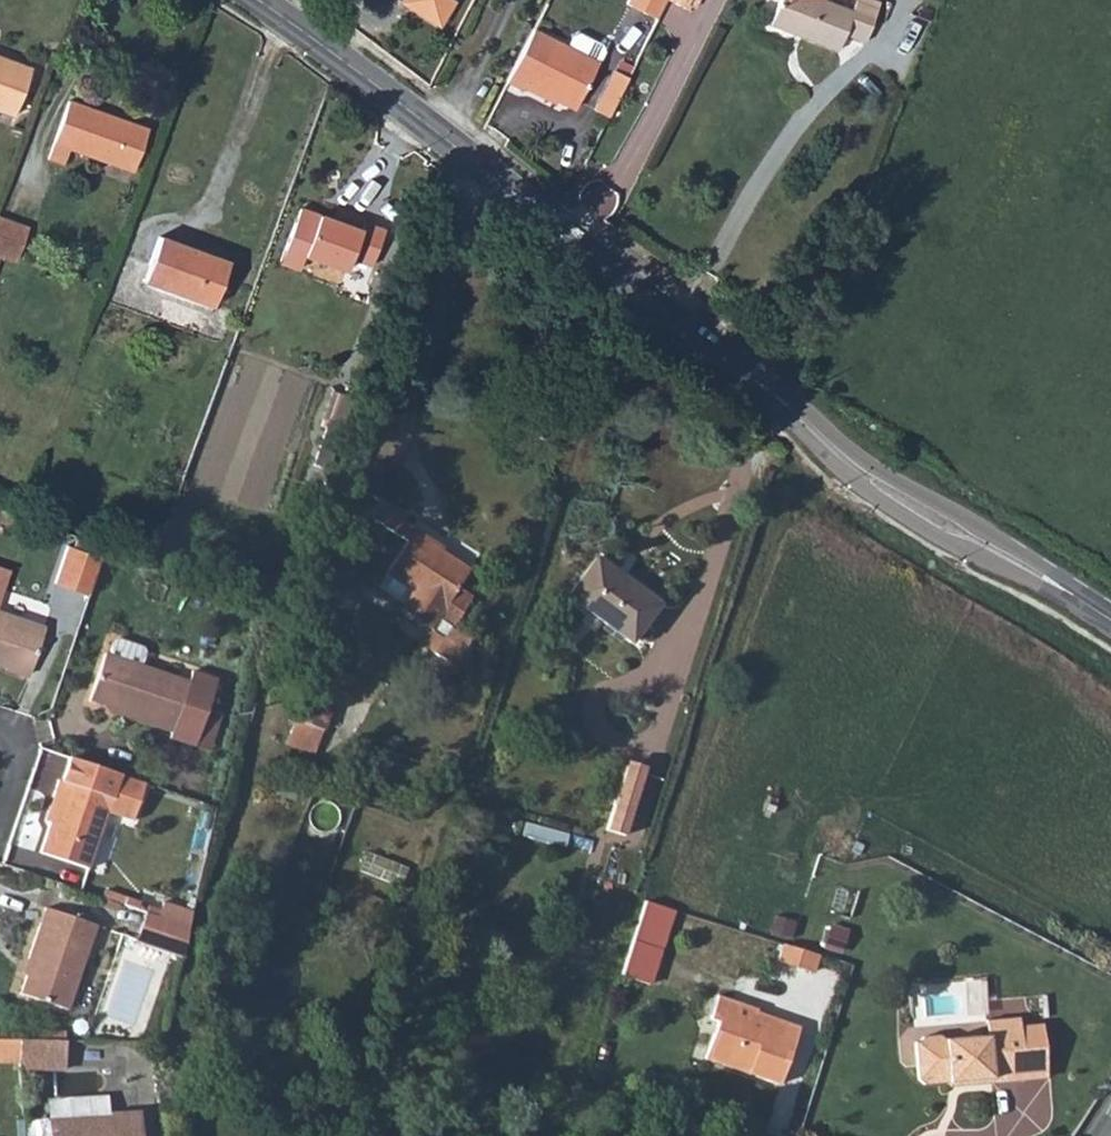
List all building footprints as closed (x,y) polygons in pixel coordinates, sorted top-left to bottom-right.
[(410,7),(440,26),(455,0),(408,0),(410,7)] [(651,14),(658,0),(625,0),(651,14)] [(678,5),(686,8),(690,0),(681,0),(678,5)] [(830,41),(836,29),(860,39),(879,1),(877,0),(847,0),(846,1),(844,0),(767,0),(763,9),(830,41)] [(527,20),(503,69),(521,79),(524,75),(571,99),(600,43),(598,36),(575,25),(568,27),(563,38),(527,20)] [(591,99),(604,106),(630,55),(616,48),(591,99)] [(11,114),(28,67),(0,56),(0,110),(11,114)] [(51,140),(67,146),(130,169),(145,129),(66,100),(51,140)] [(51,140),(45,156),(61,162),(67,146),(51,140)] [(328,220),(297,208),(277,262),(296,269),(301,255),(342,270),(347,256),(369,264),(380,231),(337,215),(335,223),(328,220)] [(328,220),(335,223),(337,215),(331,213),(328,220)] [(11,259),(23,227),(0,218),(0,254),(11,259)] [(141,281),(208,305),(225,259),(157,235),(141,281)] [(141,281),(137,289),(206,314),(208,305),(141,281)] [(314,455),(330,461),(342,427),(326,421),(314,455)] [(398,525),(402,520),(403,518),(378,501),(368,517),(404,541),(384,571),(410,589),(397,609),(407,616),(407,619),(416,625),(418,623),(427,629),(430,629),(442,637),(431,653),(449,666),(466,641),(449,628),(470,597),(455,586),(465,572),(437,552),(398,525)] [(398,525),(437,552),(440,548),(402,520),(398,525)] [(54,571),(90,584),(102,547),(67,534),(54,571)] [(565,595),(628,644),(657,605),(593,557),(565,595)] [(4,662),(2,668),(26,675),(42,628),(0,614),(0,661),(4,662)] [(105,705),(121,710),(119,715),(171,731),(169,737),(194,745),(207,707),(217,678),(192,670),(188,681),(139,664),(142,653),(139,647),(115,638),(108,641),(105,653),(101,652),(85,699),(105,705)] [(289,719),(322,730),(335,691),(345,694),(350,677),(320,667),(314,683),(303,680),(289,719)] [(104,709),(119,715),(121,710),(105,705),(104,709)] [(194,745),(209,750),(221,711),(207,707),(194,745)] [(49,822),(39,852),(85,867),(105,810),(131,819),(144,781),(68,756),(59,781),(57,780),(51,796),(57,798),(49,822)] [(641,766),(622,760),(601,824),(620,830),(641,766)] [(43,819),(49,822),(57,798),(51,796),(43,819)] [(527,823),(525,832),(568,841),(570,831),(527,823)] [(627,937),(654,946),(667,906),(640,897),(627,937)] [(158,915),(188,925),(191,910),(163,900),(158,915)] [(25,973),(18,992),(66,1008),(95,924),(45,907),(28,956),(30,957),(25,973)] [(137,940),(181,954),(188,925),(158,915),(146,911),(137,940)] [(627,937),(616,972),(643,980),(654,946),(627,937)] [(816,954),(781,942),(775,960),(810,971),(816,954)] [(22,971),(25,973),(30,957),(28,956),(22,971)] [(706,1057),(777,1080),(795,1028),(753,1013),(754,1009),(718,996),(711,1017),(718,1020),(706,1057)] [(920,1041),(916,1042),(918,1079),(924,1084),(949,1082),(991,1079),(992,1084),(1051,1078),(1044,1022),(1023,1026),(1021,1019),(989,1021),(989,1035),(945,1040),(940,1035),(924,1036),(920,1041)] [(0,1039),(0,1062),(19,1062),(17,1040),(0,1039)] [(62,1041),(17,1040),(19,1062),(19,1071),(64,1069),(62,1041)] [(47,1135),(139,1135),(138,1114),(109,1115),(109,1120),(46,1122),(47,1135)]
